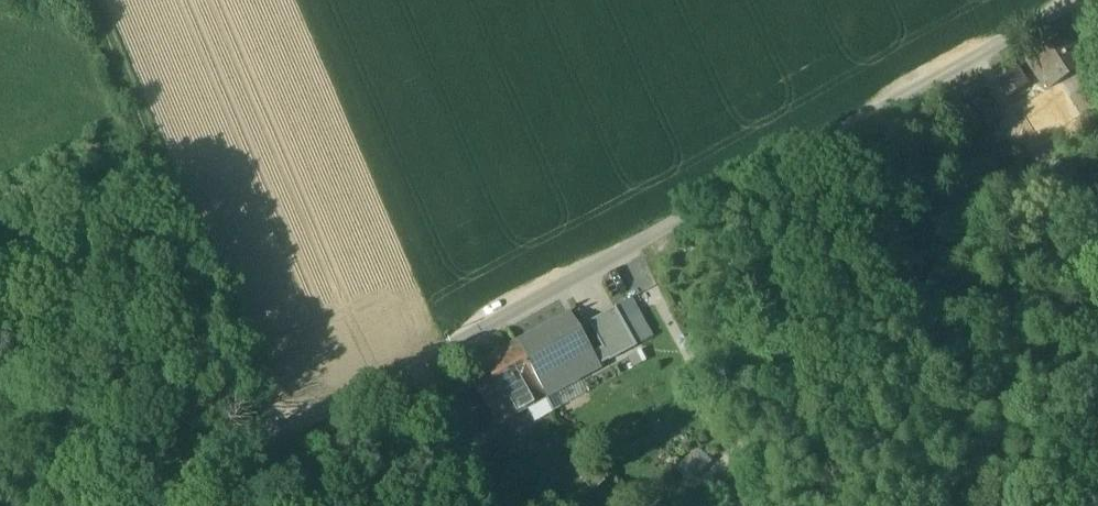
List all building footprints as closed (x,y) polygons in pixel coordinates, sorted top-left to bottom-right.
[(1074,37),(1057,46),(1073,74),(1089,65),(1074,37)] [(1057,46),(1033,62),(1048,89),(1073,74),(1057,46)] [(1012,66),(995,77),(1009,99),(1026,88),(1012,66)] [(1003,117),(1023,151),(1080,117),(1060,83),(1003,117)] [(590,357),(596,369),(634,348),(613,311),(588,325),(602,350),(590,357)] [(544,399),(596,369),(590,357),(567,317),(515,345),(544,399)] [(544,399),(515,345),(482,363),(491,380),(475,388),(495,425),(544,399)] [(458,386),(439,397),(456,426),(475,416),(458,386)]
